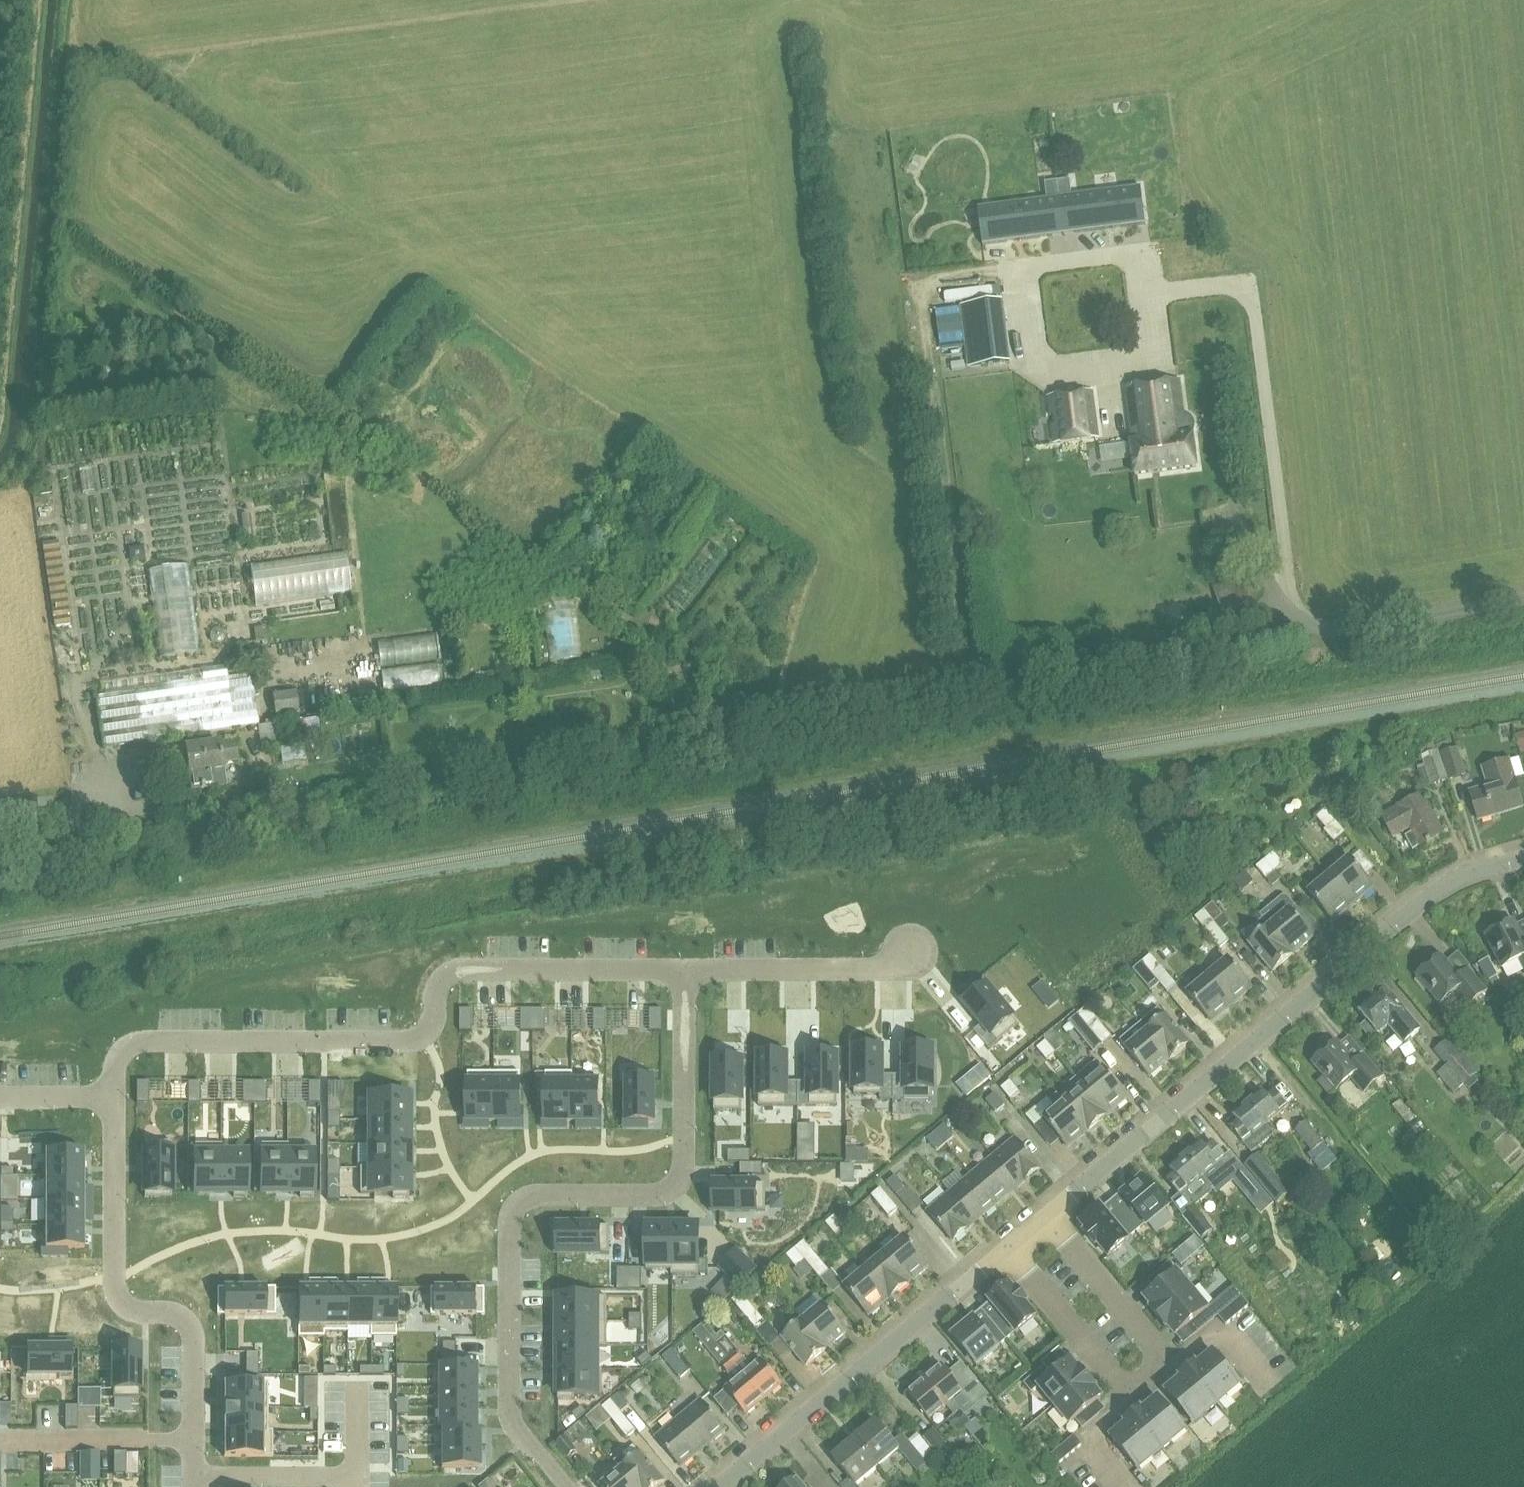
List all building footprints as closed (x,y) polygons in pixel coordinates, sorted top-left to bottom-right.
[(1057,181),(1059,197),(1071,195),(1069,180),(1057,181)] [(1059,197),(1057,181),(1046,183),(1048,198),(1059,197)] [(1064,234),(1138,225),(1133,187),(1071,195),(1059,197),(1064,234)] [(1048,198),(986,206),(990,242),(991,244),(1064,234),(1059,197),(1048,198)] [(895,242),(913,247),(916,236),(898,230),(895,242)] [(962,302),(969,359),(1009,353),(1007,341),(1002,296),(962,302)] [(1130,442),(1134,475),(1197,467),(1193,433),(1194,429),(1194,427),(1195,425),(1194,423),(1192,418),(1191,417),(1189,415),(1187,414),(1183,413),(1179,380),(1126,387),(1133,442),(1130,442)] [(1047,396),(1053,444),(1100,438),(1093,390),(1047,396)] [(43,544),(54,627),(71,625),(59,541),(43,544)] [(165,578),(198,576),(197,567),(165,569),(165,578)] [(1218,590),(1223,604),(1255,592),(1250,578),(1218,590)] [(256,618),(282,615),(281,603),(283,602),(282,590),(253,593),(256,618)] [(362,616),(361,595),(286,598),(287,619),(362,616)] [(437,670),(435,641),(383,645),(385,673),(437,670)] [(255,700),(252,674),(229,677),(227,666),(102,684),(103,696),(97,697),(103,748),(259,725),(255,700)] [(272,695),(275,716),(299,713),(296,692),(272,695)] [(321,742),(318,719),(302,721),(302,720),(258,726),(261,747),(277,745),(278,749),(306,745),(306,744),(321,742)] [(186,748),(191,790),(213,787),(211,771),(223,769),(222,762),(237,760),(235,742),(220,744),(220,743),(186,748)] [(1441,753),(1449,780),(1449,781),(1466,775),(1458,748),(1441,753)] [(1421,756),(1431,786),(1448,780),(1438,751),(1421,756)] [(1470,792),(1478,820),(1523,807),(1509,760),(1482,768),(1488,787),(1470,792)] [(1393,837),(1410,828),(1412,832),(1405,836),(1413,850),(1444,833),(1422,794),(1382,816),(1393,837)] [(1324,830),(1335,842),(1346,833),(1326,810),(1317,818),(1326,828),(1324,830)] [(1266,860),(1276,873),(1285,865),(1274,853),(1266,860)] [(1257,868),(1267,880),(1276,873),(1266,860),(1257,868)] [(1330,876),(1354,905),(1374,889),(1350,860),(1330,876)] [(1310,893),(1334,922),(1354,905),(1330,876),(1310,893)] [(1263,919),(1293,956),(1313,939),(1292,914),(1298,909),(1287,896),(1283,896),(1261,914),(1264,918),(1263,919)] [(1213,903),(1204,911),(1215,923),(1223,916),(1213,903)] [(1196,918),(1221,949),(1230,942),(1215,923),(1204,911),(1196,918)] [(1230,923),(1223,916),(1215,923),(1221,931),(1230,923)] [(1250,944),(1273,973),(1293,956),(1263,919),(1256,925),(1262,934),(1250,944)] [(1523,968),(1523,941),(1514,921),(1485,936),(1498,961),(1501,967),(1502,968),(1520,959),(1523,968)] [(1201,950),(1213,942),(1206,931),(1194,939),(1201,950)] [(1160,984),(1168,993),(1176,986),(1150,955),(1142,963),(1160,984)] [(1456,993),(1468,1008),(1488,991),(1470,970),(1460,978),(1442,957),(1418,977),(1441,1005),(1456,993)] [(1488,981),(1498,976),(1489,958),(1478,963),(1488,981)] [(1209,977),(1233,1006),(1253,990),(1229,960),(1209,977)] [(1151,992),(1160,984),(1142,963),(1133,971),(1151,992)] [(1189,994),(1213,1023),(1233,1006),(1209,977),(1189,994)] [(983,981),(961,998),(982,1023),(991,1034),(1012,1017),(983,981)] [(1053,992),(1043,1000),(1050,1008),(1060,1000),(1053,992)] [(1387,1026),(1403,1045),(1420,1030),(1392,997),(1385,1003),(1377,993),(1356,1010),(1366,1022),(1360,1027),(1369,1037),(1375,1032),(1377,1034),(1387,1026)] [(1078,1015),(1102,1044),(1112,1037),(1087,1007),(1078,1015)] [(501,1008),(500,1031),(513,1031),(513,1008),(501,1008)] [(513,1008),(513,1031),(525,1031),(525,1008),(513,1008)] [(1140,1025),(1170,1061),(1190,1044),(1167,1016),(1166,1017),(1159,1008),(1140,1025)] [(574,1009),(573,1031),(586,1031),(586,1009),(574,1009)] [(462,1010),(461,1032),(474,1032),(474,1010),(462,1010)] [(631,1010),(631,1032),(644,1032),(644,1010),(631,1010)] [(1070,1021),(1095,1051),(1102,1044),(1078,1015),(1070,1021)] [(982,1023),(972,1031),(987,1049),(997,1042),(991,1034),(982,1023)] [(1120,1041),(1150,1077),(1170,1061),(1140,1025),(1120,1041)] [(1447,1039),(1434,1051),(1446,1065),(1436,1074),(1453,1093),(1479,1071),(1462,1052),(1460,1053),(1447,1039)] [(1037,1049),(1047,1061),(1056,1054),(1046,1042),(1037,1049)] [(1317,1081),(1331,1096),(1351,1078),(1363,1093),(1382,1077),(1364,1055),(1355,1063),(1336,1042),(1312,1063),(1323,1076),(1317,1081)] [(847,1062),(847,1108),(874,1108),(874,1094),(874,1062),(847,1062)] [(898,1095),(898,1109),(925,1109),(926,1063),(898,1062),(898,1095)] [(1077,1078),(1108,1115),(1128,1099),(1104,1070),(1103,1070),(1096,1062),(1077,1078)] [(981,1064),(957,1084),(967,1097),(992,1076),(981,1064)] [(748,1065),(748,1111),(775,1111),(775,1098),(776,1065),(748,1065)] [(801,1098),(801,1112),(829,1112),(829,1066),(802,1065),(801,1098)] [(703,1069),(702,1115),(730,1115),(730,1069),(703,1069)] [(1064,1103),(1089,1132),(1108,1115),(1077,1078),(1070,1084),(1076,1093),(1064,1103)] [(1002,1089),(1012,1101),(1021,1093),(1011,1081),(1002,1089)] [(327,1094),(339,1094),(344,1094),(344,1083),(327,1083),(327,1094)] [(130,1085),(130,1107),(142,1107),(142,1085),(130,1085)] [(181,1086),(181,1108),(193,1108),(194,1086),(181,1086)] [(235,1086),(235,1108),(247,1109),(248,1086),(235,1086)] [(248,1086),(247,1109),(260,1109),(260,1086),(248,1086)] [(301,1087),(301,1109),(314,1109),(314,1087),(301,1087)] [(606,1088),(605,1129),(632,1130),(633,1088),(606,1088)] [(447,1089),(446,1128),(473,1128),(473,1089),(447,1089)] [(473,1089),(473,1128),(499,1128),(499,1089),(473,1089)] [(524,1089),(524,1128),(550,1129),(551,1090),(524,1089)] [(551,1090),(550,1129),(576,1129),(577,1090),(551,1090)] [(1261,1091),(1245,1104),(1264,1127),(1266,1126),(1288,1107),(1274,1090),(1266,1097),(1261,1091)] [(874,1108),(874,1118),(886,1118),(886,1094),(874,1094),(874,1108)] [(886,1094),(886,1118),(898,1118),(898,1109),(898,1095),(886,1094)] [(986,1101),(996,1114),(1005,1106),(995,1094),(986,1101)] [(1044,1119),(1069,1148),(1089,1132),(1064,1103),(1057,1094),(1049,1101),(1056,1109),(1044,1119)] [(775,1111),(775,1121),(788,1121),(788,1098),(775,1098),(775,1111)] [(788,1098),(788,1121),(801,1121),(801,1112),(801,1098),(788,1098)] [(1392,1106),(1406,1123),(1413,1116),(1400,1100),(1392,1106)] [(363,1102),(362,1127),(401,1127),(401,1125),(406,1125),(407,1112),(402,1112),(402,1102),(363,1102)] [(1264,1127),(1245,1104),(1232,1116),(1236,1121),(1230,1127),(1244,1144),(1251,1153),(1273,1135),(1266,1126),(1264,1127)] [(320,1114),(320,1126),(329,1126),(329,1114),(320,1114)] [(1310,1154),(1323,1171),(1337,1160),(1330,1152),(1323,1143),(1324,1143),(1306,1121),(1295,1130),(1313,1152),(1312,1152),(1310,1154)] [(945,1124),(936,1132),(946,1144),(955,1136),(945,1124)] [(320,1126),(320,1138),(328,1138),(329,1126),(320,1126)] [(362,1127),(362,1151),(401,1151),(401,1127),(362,1127)] [(946,1144),(936,1132),(927,1139),(937,1151),(946,1144)] [(994,1157),(1019,1187),(1041,1169),(1016,1139),(994,1157)] [(1183,1156),(1202,1179),(1225,1160),(1211,1143),(1203,1149),(1199,1144),(1183,1156)] [(814,1161),(814,1150),(798,1150),(798,1161),(814,1161)] [(45,1151),(45,1176),(84,1176),(84,1151),(45,1151)] [(362,1151),(362,1175),(401,1175),(401,1173),(406,1173),(406,1160),(401,1160),(401,1151),(362,1151)] [(728,1151),(728,1163),(736,1163),(750,1163),(750,1151),(728,1151)] [(1244,1165),(1276,1204),(1290,1192),(1258,1154),(1244,1165)] [(137,1155),(136,1202),(164,1202),(164,1156),(137,1155)] [(1167,1180),(1181,1197),(1202,1179),(1183,1156),(1170,1168),(1174,1173),(1167,1180)] [(972,1175),(997,1205),(1019,1187),(994,1157),(972,1175)] [(187,1159),(187,1198),(213,1198),(213,1159),(187,1159)] [(213,1159),(213,1198),(226,1198),(226,1203),(239,1203),(240,1159),(213,1159)] [(254,1159),(253,1198),(279,1199),(280,1160),(254,1159)] [(280,1160),(279,1199),(292,1199),(292,1204),(305,1204),(306,1160),(280,1160)] [(320,1162),(320,1174),(328,1174),(328,1162),(320,1162)] [(736,1163),(736,1176),(758,1176),(758,1163),(750,1163),(736,1163)] [(320,1174),(319,1186),(328,1186),(328,1174),(320,1174)] [(362,1175),(361,1200),(384,1200),(384,1204),(400,1204),(401,1175),(362,1175)] [(888,1183),(898,1195),(907,1187),(897,1175),(888,1183)] [(950,1193),(975,1223),(997,1205),(972,1175),(950,1193)] [(45,1176),(44,1200),(83,1200),(84,1176),(45,1176)] [(717,1183),(717,1210),(763,1211),(764,1183),(717,1183)] [(872,1196),(890,1216),(899,1209),(881,1188),(872,1196)] [(1112,1227),(1132,1249),(1143,1240),(1148,1246),(1172,1230),(1137,1189),(1115,1210),(1124,1219),(1112,1227)] [(928,1212),(953,1242),(975,1223),(950,1193),(928,1212)] [(44,1200),(44,1224),(83,1224),(83,1200),(44,1200)] [(1177,1210),(1200,1239),(1213,1229),(1189,1200),(1177,1210)] [(1,1212),(0,1220),(12,1220),(13,1212),(1,1212)] [(827,1223),(836,1234),(845,1227),(835,1216),(827,1223)] [(0,1220),(0,1229),(12,1229),(12,1220),(0,1220)] [(1089,1222),(1074,1234),(1108,1275),(1127,1259),(1124,1257),(1132,1249),(1112,1227),(1101,1235),(1089,1222)] [(44,1224),(43,1249),(82,1249),(83,1224),(44,1224)] [(633,1237),(633,1281),(659,1282),(659,1243),(646,1242),(647,1237),(633,1237)] [(886,1255),(910,1284),(930,1267),(905,1238),(886,1255)] [(1290,1246),(1295,1251),(1303,1245),(1298,1240),(1290,1246)] [(539,1241),(539,1269),(585,1269),(586,1242),(539,1241)] [(805,1242),(796,1249),(806,1260),(822,1279),(830,1271),(811,1247),(810,1248),(805,1242)] [(659,1243),(659,1282),(685,1282),(686,1243),(659,1243)] [(1194,1254),(1185,1244),(1173,1254),(1182,1264),(1194,1254)] [(806,1260),(796,1249),(788,1256),(797,1268),(806,1260)] [(866,1271),(890,1300),(910,1284),(886,1255),(866,1271)] [(730,1262),(721,1271),(736,1286),(745,1278),(730,1262)] [(1151,1309),(1158,1318),(1191,1291),(1168,1263),(1147,1280),(1155,1289),(1145,1298),(1153,1307),(1151,1309)] [(890,1300),(866,1271),(846,1287),(870,1316),(890,1300)] [(293,1291),(293,1329),(318,1329),(318,1283),(303,1283),(303,1291),(293,1291)] [(318,1283),(318,1329),(342,1329),(342,1291),(333,1291),(333,1283),(318,1283)] [(342,1291),(342,1329),(366,1329),(366,1283),(351,1283),(351,1291),(342,1291)] [(366,1283),(366,1329),(391,1330),(391,1292),(381,1292),(381,1283),(366,1283)] [(989,1319),(1006,1339),(1015,1331),(1016,1333),(1036,1317),(1025,1303),(1027,1302),(1017,1289),(1014,1291),(1008,1283),(989,1300),(999,1312),(989,1319)] [(604,1284),(603,1306),(616,1306),(616,1284),(604,1284)] [(616,1284),(616,1306),(627,1306),(628,1284),(616,1284)] [(204,1290),(204,1317),(252,1318),(253,1290),(204,1290)] [(1191,1291),(1158,1318),(1166,1327),(1168,1326),(1176,1335),(1186,1327),(1194,1336),(1215,1318),(1191,1291)] [(423,1292),(423,1319),(472,1320),(472,1293),(423,1292)] [(753,1324),(770,1344),(778,1337),(757,1311),(741,1293),(733,1300),(753,1324)] [(1251,1310),(1243,1301),(1220,1320),(1227,1329),(1251,1310)] [(803,1322),(826,1350),(846,1333),(823,1305),(803,1322)] [(539,1322),(538,1334),(544,1334),(544,1337),(583,1337),(584,1313),(544,1312),(544,1322),(539,1322)] [(1006,1339),(989,1319),(980,1327),(974,1319),(953,1336),(977,1365),(998,1348),(997,1347),(1006,1339)] [(783,1339),(806,1367),(826,1350),(803,1322),(783,1339)] [(704,1328),(764,1400),(782,1385),(761,1360),(752,1367),(726,1336),(722,1332),(717,1335),(708,1324),(704,1328)] [(746,1415),(764,1400),(704,1328),(702,1325),(693,1332),(720,1365),(721,1365),(728,1373),(727,1373),(734,1382),(714,1399),(729,1417),(740,1407),(746,1415)] [(624,1326),(624,1338),(632,1338),(632,1326),(624,1326)] [(544,1337),(544,1361),(583,1361),(583,1337),(544,1337)] [(624,1338),(624,1350),(632,1350),(632,1338),(624,1338)] [(28,1347),(27,1374),(69,1375),(69,1347),(28,1347)] [(112,1348),(112,1399),(141,1400),(140,1347),(112,1348)] [(438,1349),(438,1371),(451,1371),(451,1349),(438,1349)] [(663,1357),(681,1379),(691,1371),(673,1349),(663,1357)] [(1196,1364),(1188,1370),(1217,1405),(1241,1385),(1214,1353),(1198,1366),(1196,1364)] [(230,1354),(229,1376),(242,1376),(242,1354),(230,1354)] [(1039,1386),(1054,1405),(1088,1377),(1080,1368),(1078,1369),(1070,1360),(1052,1375),(1045,1366),(1024,1383),(1031,1392),(1039,1386)] [(1300,1360),(1287,1370),(1294,1378),(1307,1368),(1300,1360)] [(538,1363),(538,1375),(544,1375),(544,1385),(583,1385),(583,1361),(544,1361),(544,1363),(538,1363)] [(947,1407),(953,1415),(964,1428),(971,1422),(959,1407),(984,1387),(963,1361),(948,1373),(943,1367),(934,1374),(928,1374),(926,1371),(921,1375),(947,1407)] [(292,1368),(292,1377),(304,1377),(305,1369),(292,1368)] [(317,1369),(317,1377),(329,1377),(329,1369),(317,1369)] [(353,1369),(353,1377),(365,1378),(365,1369),(353,1369)] [(365,1369),(365,1378),(377,1378),(378,1369),(365,1369)] [(637,1369),(628,1377),(634,1383),(643,1375),(637,1369)] [(390,1370),(390,1382),(398,1382),(398,1370),(390,1370)] [(1217,1405),(1188,1370),(1180,1377),(1182,1379),(1166,1392),(1193,1425),(1217,1405)] [(435,1371),(434,1394),(471,1394),(471,1371),(451,1371),(438,1371),(435,1371)] [(930,1421),(947,1407),(921,1375),(915,1379),(917,1381),(917,1388),(908,1395),(930,1421)] [(1088,1377),(1054,1405),(1070,1423),(1075,1419),(1082,1428),(1099,1415),(1091,1406),(1101,1397),(1093,1388),(1095,1386),(1088,1377)] [(223,1383),(223,1408),(268,1407),(268,1383),(223,1383)] [(544,1385),(544,1416),(559,1416),(559,1410),(583,1410),(583,1385),(544,1385)] [(434,1394),(434,1413),(471,1413),(471,1394),(434,1394)] [(620,1394),(611,1401),(621,1413),(630,1406),(620,1394)] [(1140,1408),(1132,1414),(1162,1449),(1186,1429),(1158,1397),(1142,1410),(1140,1408)] [(298,1399),(298,1411),(307,1411),(307,1399),(298,1399)] [(679,1419),(704,1449),(726,1430),(701,1400),(679,1419)] [(602,1409),(628,1439),(637,1431),(621,1413),(611,1401),(602,1409)] [(390,1404),(390,1412),(402,1412),(402,1404),(390,1404)] [(65,1405),(65,1427),(77,1427),(77,1405),(65,1405)] [(77,1405),(77,1427),(89,1427),(89,1405),(77,1405)] [(630,1413),(645,1429),(652,1423),(637,1406),(630,1413)] [(223,1408),(223,1432),(268,1432),(268,1407),(223,1408)] [(298,1411),(298,1423),(307,1423),(307,1411),(298,1411)] [(11,1434),(11,1412),(0,1412),(0,1434),(11,1434)] [(390,1412),(389,1421),(401,1421),(402,1412),(390,1412)] [(434,1413),(434,1432),(471,1432),(471,1413),(434,1413)] [(1162,1449),(1132,1414),(1125,1421),(1127,1423),(1111,1437),(1138,1469),(1162,1449)] [(964,1428),(953,1415),(947,1420),(958,1433),(964,1428)] [(978,1417),(971,1422),(964,1428),(972,1437),(985,1426),(978,1417)] [(657,1437),(682,1467),(704,1449),(679,1419),(657,1437)] [(570,1422),(561,1429),(566,1436),(575,1428),(570,1422)] [(853,1442),(877,1470),(899,1451),(918,1473),(928,1465),(903,1435),(893,1444),(876,1423),(853,1442)] [(557,1445),(567,1457),(577,1450),(573,1445),(587,1434),(580,1425),(575,1428),(566,1436),(567,1438),(557,1445)] [(923,1437),(939,1456),(950,1447),(933,1428),(923,1437)] [(223,1432),(223,1457),(272,1456),(272,1432),(268,1432),(223,1432)] [(434,1432),(434,1451),(470,1452),(471,1432),(434,1432)] [(1059,1464),(1082,1444),(1075,1435),(1052,1455),(1059,1464)] [(389,1442),(389,1451),(401,1451),(401,1442),(389,1442)] [(857,1486),(877,1470),(853,1442),(833,1459),(850,1479),(840,1486),(858,1486),(857,1486)] [(977,1458),(982,1459),(987,1455),(977,1445),(973,1448),(974,1454),(977,1458)] [(298,1448),(298,1460),(306,1460),(306,1448),(298,1448)] [(85,1451),(85,1474),(97,1474),(97,1451),(85,1451)] [(97,1451),(97,1474),(109,1474),(110,1452),(97,1451)] [(389,1451),(389,1459),(401,1459),(401,1451),(389,1451)] [(434,1451),(433,1474),(470,1474),(470,1452),(434,1451)] [(1164,1451),(1154,1457),(1163,1472),(1174,1465),(1164,1451)] [(635,1486),(659,1486),(665,1482),(641,1454),(630,1464),(622,1456),(614,1463),(621,1471),(635,1486)] [(621,1471),(602,1486),(635,1486),(621,1471)] [(1141,1474),(1137,1478),(1143,1485),(1147,1482),(1141,1474)] [(796,1479),(786,1486),(803,1486),(796,1479)]
